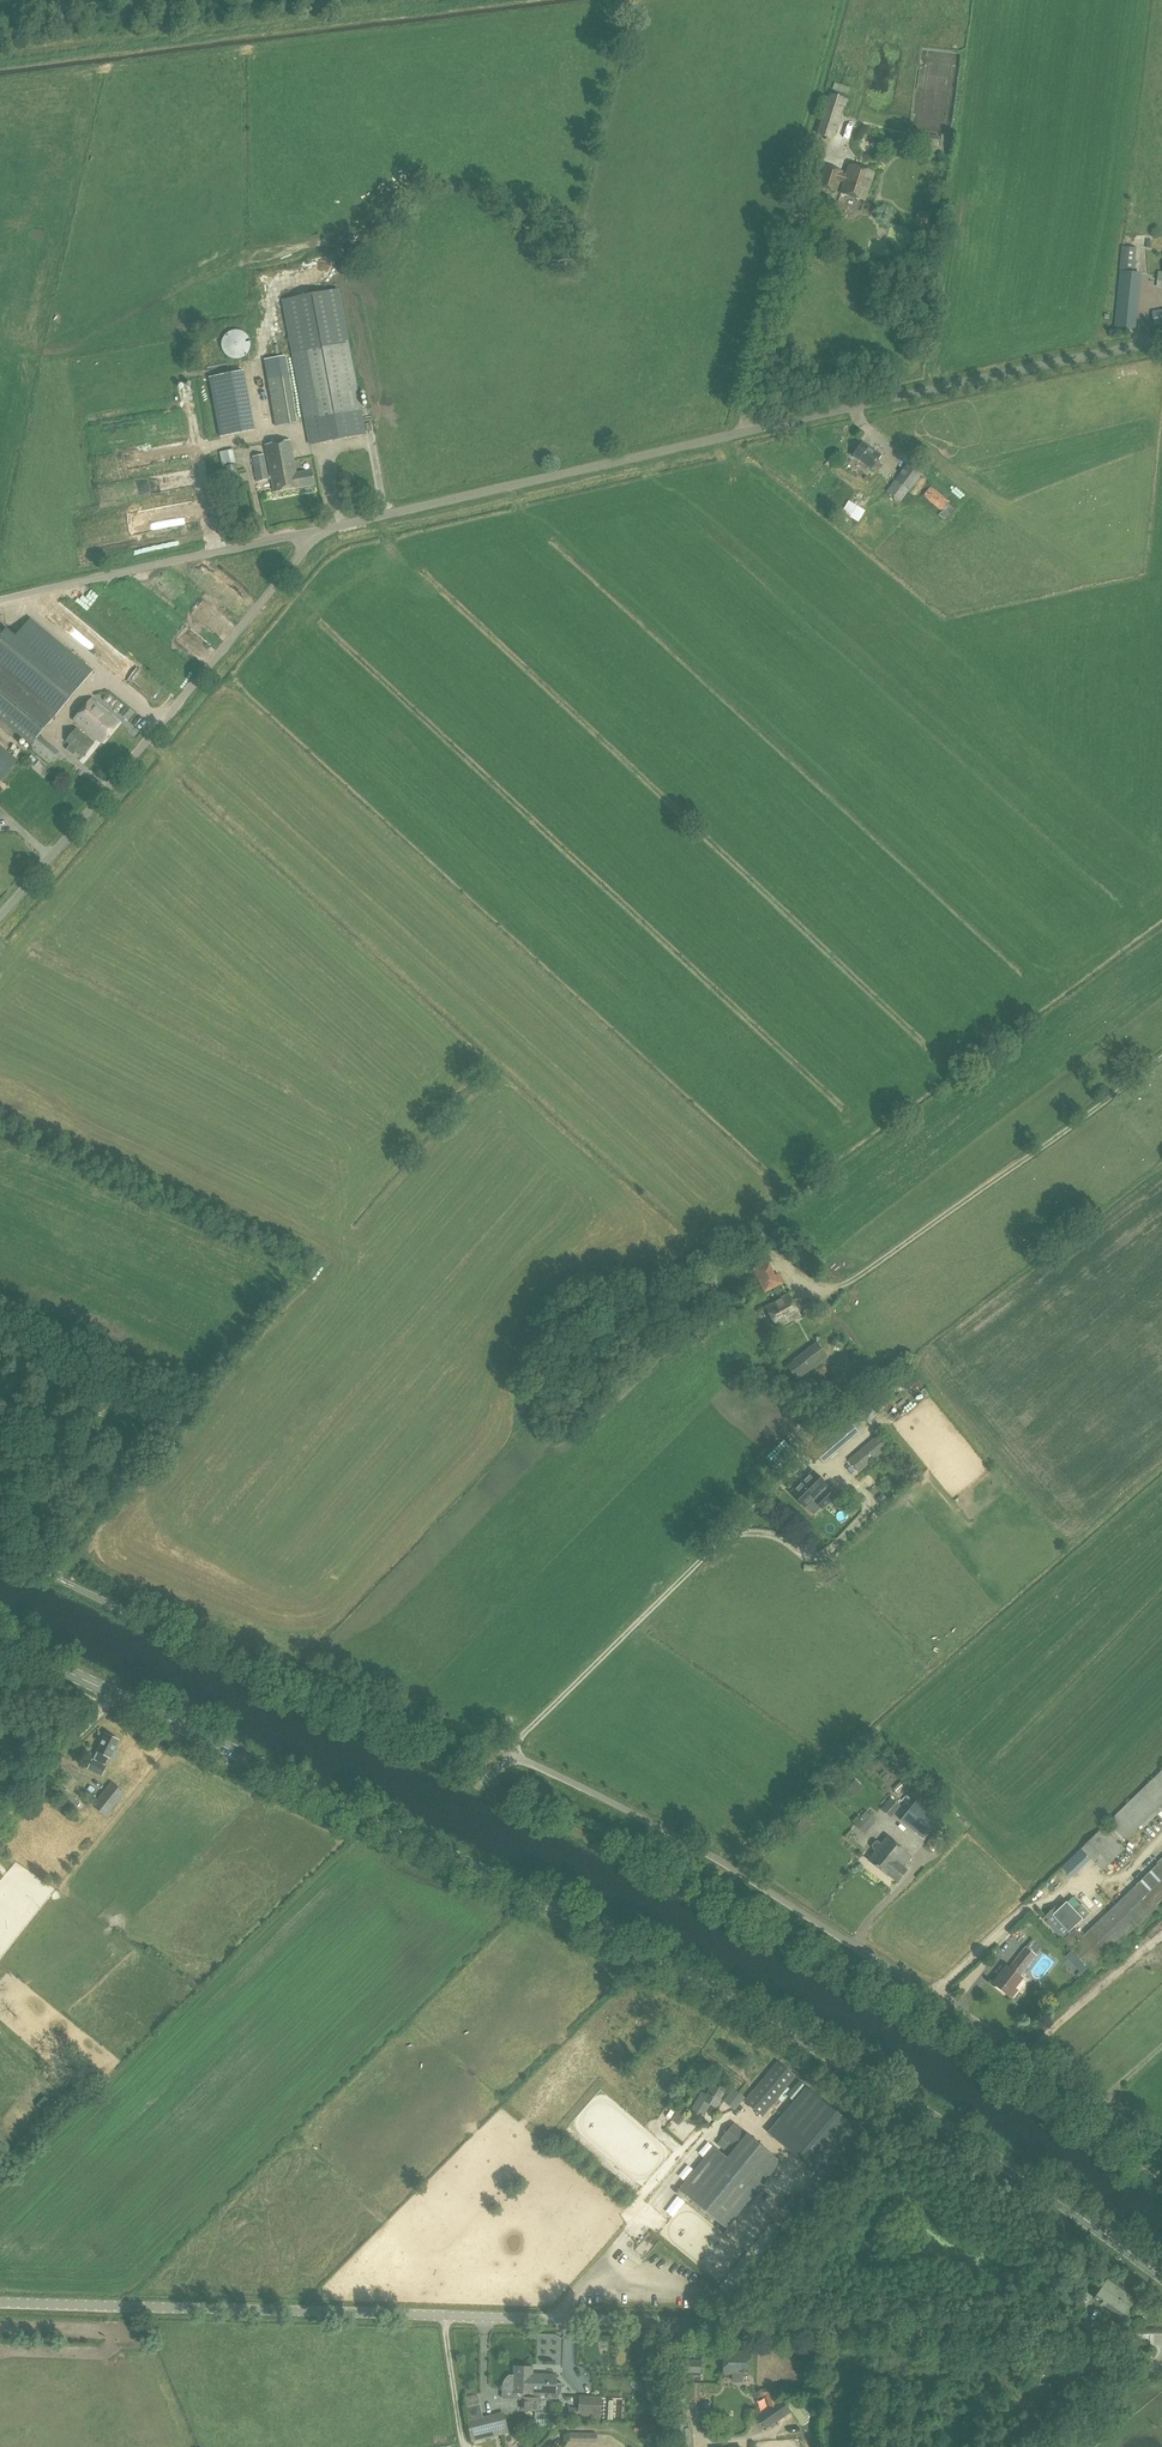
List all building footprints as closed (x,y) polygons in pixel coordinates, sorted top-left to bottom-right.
[(833,140),(846,99),(828,94),(817,135),(833,140)] [(939,146),(941,135),(928,134),(927,145),(939,146)] [(865,200),(874,172),(849,164),(846,175),(842,174),(842,171),(824,166),(818,185),(836,191),(839,181),(843,182),(840,192),(865,200)] [(929,214),(919,211),(916,220),(926,223),(929,214)] [(1142,273),(1135,273),(1137,249),(1134,248),(1123,247),(1120,271),(1119,271),(1114,325),(1137,329),(1142,273)] [(875,265),(871,278),(883,282),(887,268),(875,265)] [(365,434),(337,289),(283,300),(311,444),(365,434)] [(1152,312),(1154,326),(1161,324),(1161,310),(1152,312)] [(232,355),(254,347),(245,323),(223,331),(232,355)] [(276,427),(297,423),(286,356),(264,360),(276,427)] [(246,366),(213,373),(225,431),(258,425),(246,366)] [(274,492),(314,484),(311,471),(296,473),(290,441),(265,445),(271,476),(267,477),(263,455),(253,457),(257,481),(271,479),(274,492)] [(877,472),(882,465),(876,460),(880,455),(862,442),(853,455),(871,468),(877,472)] [(238,445),(226,446),(227,458),(239,457),(238,445)] [(313,455),(301,457),(302,464),(314,462),(313,455)] [(895,480),(909,489),(910,490),(921,473),(906,463),(895,480)] [(225,467),(228,487),(240,485),(235,465),(225,467)] [(895,480),(886,492),(899,502),(909,489),(895,480)] [(954,508),(947,503),(949,501),(930,487),(922,496),(941,511),(938,515),(945,520),(954,508)] [(864,513),(850,504),(844,514),(858,523),(864,513)] [(32,620),(19,636),(10,628),(0,640),(0,714),(32,741),(52,717),(92,669),(32,620)] [(74,719),(87,729),(97,738),(102,742),(118,722),(91,699),(74,719)] [(83,755),(97,738),(87,729),(83,733),(77,728),(66,741),(70,744),(67,748),(67,750),(72,754),(74,754),(77,750),(83,755)] [(0,751),(0,779),(14,763),(0,751)] [(764,1292),(783,1282),(778,1273),(773,1276),(766,1261),(752,1268),(764,1292)] [(777,1327),(801,1314),(789,1293),(765,1306),(777,1327)] [(816,1342),(786,1366),(797,1381),(828,1356),(816,1342)] [(844,1418),(837,1424),(849,1439),(857,1432),(844,1418)] [(849,1439),(837,1424),(836,1424),(804,1451),(813,1462),(819,1457),(823,1463),(850,1439),(849,1439)] [(876,1435),(871,1440),(848,1460),(859,1473),(888,1448),(876,1435)] [(822,1487),(825,1484),(812,1472),(795,1489),(807,1502),(814,1495),(816,1498),(815,1499),(822,1505),(832,1495),(825,1488),(824,1489),(822,1487)] [(110,1757),(115,1759),(119,1752),(114,1749),(119,1740),(105,1733),(97,1751),(93,1759),(92,1759),(88,1768),(102,1775),(106,1766),(106,1765),(110,1757)] [(1161,1804),(1161,1769),(1108,1822),(1126,1839),(1161,1804)] [(73,1780),(64,1785),(73,1800),(81,1795),(73,1780)] [(852,1796),(862,1786),(855,1780),(846,1789),(852,1796)] [(111,1781),(93,1804),(92,1805),(107,1817),(125,1793),(111,1781)] [(882,1810),(890,1817),(899,1807),(890,1800),(882,1810)] [(919,1839),(932,1824),(910,1807),(897,1822),(919,1839)] [(866,1813),(860,1820),(869,1828),(875,1820),(866,1813)] [(801,1837),(812,1826),(803,1817),(792,1828),(801,1837)] [(886,1836),(881,1843),(878,1841),(875,1841),(872,1845),(872,1848),(875,1850),(868,1860),(887,1875),(888,1875),(896,1881),(906,1868),(904,1866),(912,1856),(886,1836)] [(1080,1866),(1090,1857),(1081,1848),(1072,1857),(1080,1866)] [(1157,1862),(1158,1863),(1137,1884),(1158,1905),(1161,1901),(1161,1857),(1157,1862)] [(1131,1880),(1143,1868),(1140,1865),(1128,1876),(1131,1880)] [(1158,1905),(1137,1884),(1082,1936),(1075,1928),(1063,1939),(1091,1968),(1158,1905)] [(1100,1889),(1108,1895),(1113,1890),(1105,1884),(1100,1889)] [(1062,1938),(1083,1918),(1067,1901),(1061,1908),(1058,1905),(1043,1918),(1062,1938)] [(1019,1975),(1035,1955),(1025,1946),(1008,1968),(1005,1966),(992,1983),(1008,1995),(1009,1994),(1012,1997),(1018,1990),(1014,1987),(1021,1978),(1019,1975)] [(1079,1956),(1073,1949),(1065,1956),(1072,1963),(1082,1974),(1090,1967),(1079,1956)] [(744,2101),(759,2114),(762,2116),(796,2076),(777,2060),(744,2101)] [(701,2092),(691,2111),(702,2117),(709,2104),(715,2107),(723,2091),(712,2085),(706,2095),(701,2092)] [(806,2087),(768,2133),(826,2182),(864,2135),(806,2087)] [(730,2105),(740,2093),(734,2088),(724,2100),(730,2105)] [(678,2111),(671,2119),(678,2125),(685,2117),(678,2111)] [(716,2144),(727,2153),(746,2132),(734,2122),(716,2144)] [(780,2161),(746,2134),(727,2157),(714,2147),(678,2190),(725,2228),(780,2161)] [(686,2174),(696,2163),(691,2159),(682,2170),(686,2174)] [(785,2196),(778,2205),(795,2219),(802,2210),(791,2200),(785,2196)] [(1120,2316),(1135,2294),(1108,2276),(1093,2298),(1120,2316)] [(1063,2307),(1077,2286),(1069,2279),(1054,2302),(1063,2307)] [(1077,2286),(1063,2307),(1079,2318),(1093,2297),(1077,2286)] [(587,2317),(606,2317),(606,2309),(587,2310),(587,2317)] [(751,2375),(752,2351),(725,2350),(724,2374),(751,2375)] [(700,2380),(701,2360),(685,2359),(686,2380),(700,2380)] [(531,2374),(532,2374),(532,2366),(514,2366),(514,2375),(509,2375),(508,2376),(507,2377),(506,2378),(505,2379),(504,2380),(503,2382),(503,2383),(502,2385),(502,2389),(514,2389),(513,2392),(524,2393),(524,2397),(523,2397),(522,2409),(530,2410),(531,2393),(531,2392),(531,2383),(530,2383),(531,2374)] [(531,2393),(530,2410),(538,2410),(539,2392),(546,2392),(546,2398),(557,2399),(558,2397),(559,2395),(560,2393),(561,2391),(562,2389),(562,2387),(562,2383),(561,2383),(561,2384),(556,2384),(556,2375),(532,2374),(531,2374),(530,2383),(531,2383),(531,2392),(531,2393)] [(700,2382),(687,2382),(687,2400),(699,2400),(700,2382)] [(578,2395),(578,2398),(578,2407),(568,2407),(567,2419),(601,2420),(602,2396),(578,2395)] [(755,2415),(766,2430),(791,2412),(780,2397),(755,2415)] [(745,2420),(752,2421),(754,2411),(746,2409),(745,2420)] [(693,2427),(687,2428),(686,2413),(671,2414),(672,2431),(679,2430),(680,2446),(694,2446),(693,2427)] [(504,2414),(482,2419),(467,2422),(472,2442),(486,2438),(509,2432),(504,2414)] [(760,2435),(760,2443),(794,2441),(794,2433),(760,2435)] [(952,2436),(938,2446),(961,2446),(952,2436)]
